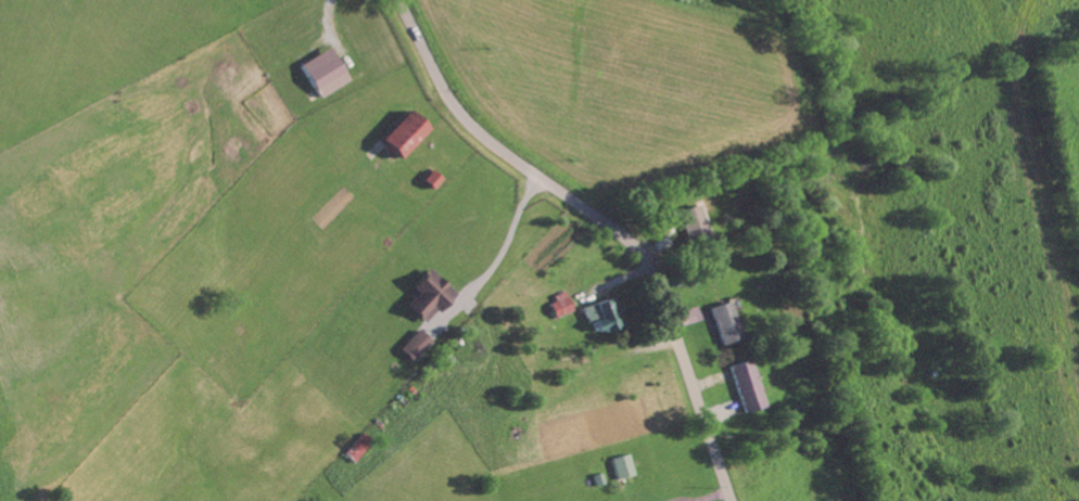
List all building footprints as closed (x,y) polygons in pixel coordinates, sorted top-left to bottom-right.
[(351,80),(330,47),(301,65),(322,98),(351,80)] [(380,139),(401,158),(429,128),(409,109),(380,139)] [(434,190),(443,179),(432,170),(422,180),(434,190)] [(678,212),(690,244),(711,236),(699,204),(678,212)] [(413,287),(419,293),(408,306),(428,324),(456,293),(430,269),(413,287)] [(557,318),(575,311),(568,294),(550,301),(557,318)] [(593,333),(623,326),(617,298),(587,305),(593,333)] [(744,339),(732,301),(711,308),(723,346),(744,339)] [(402,349),(416,363),(435,343),(421,330),(402,349)] [(744,413),(765,408),(753,360),(732,365),(744,413)] [(348,454),(359,462),(375,441),(364,433),(348,454)] [(635,476),(630,455),(614,458),(618,479),(635,476)]
